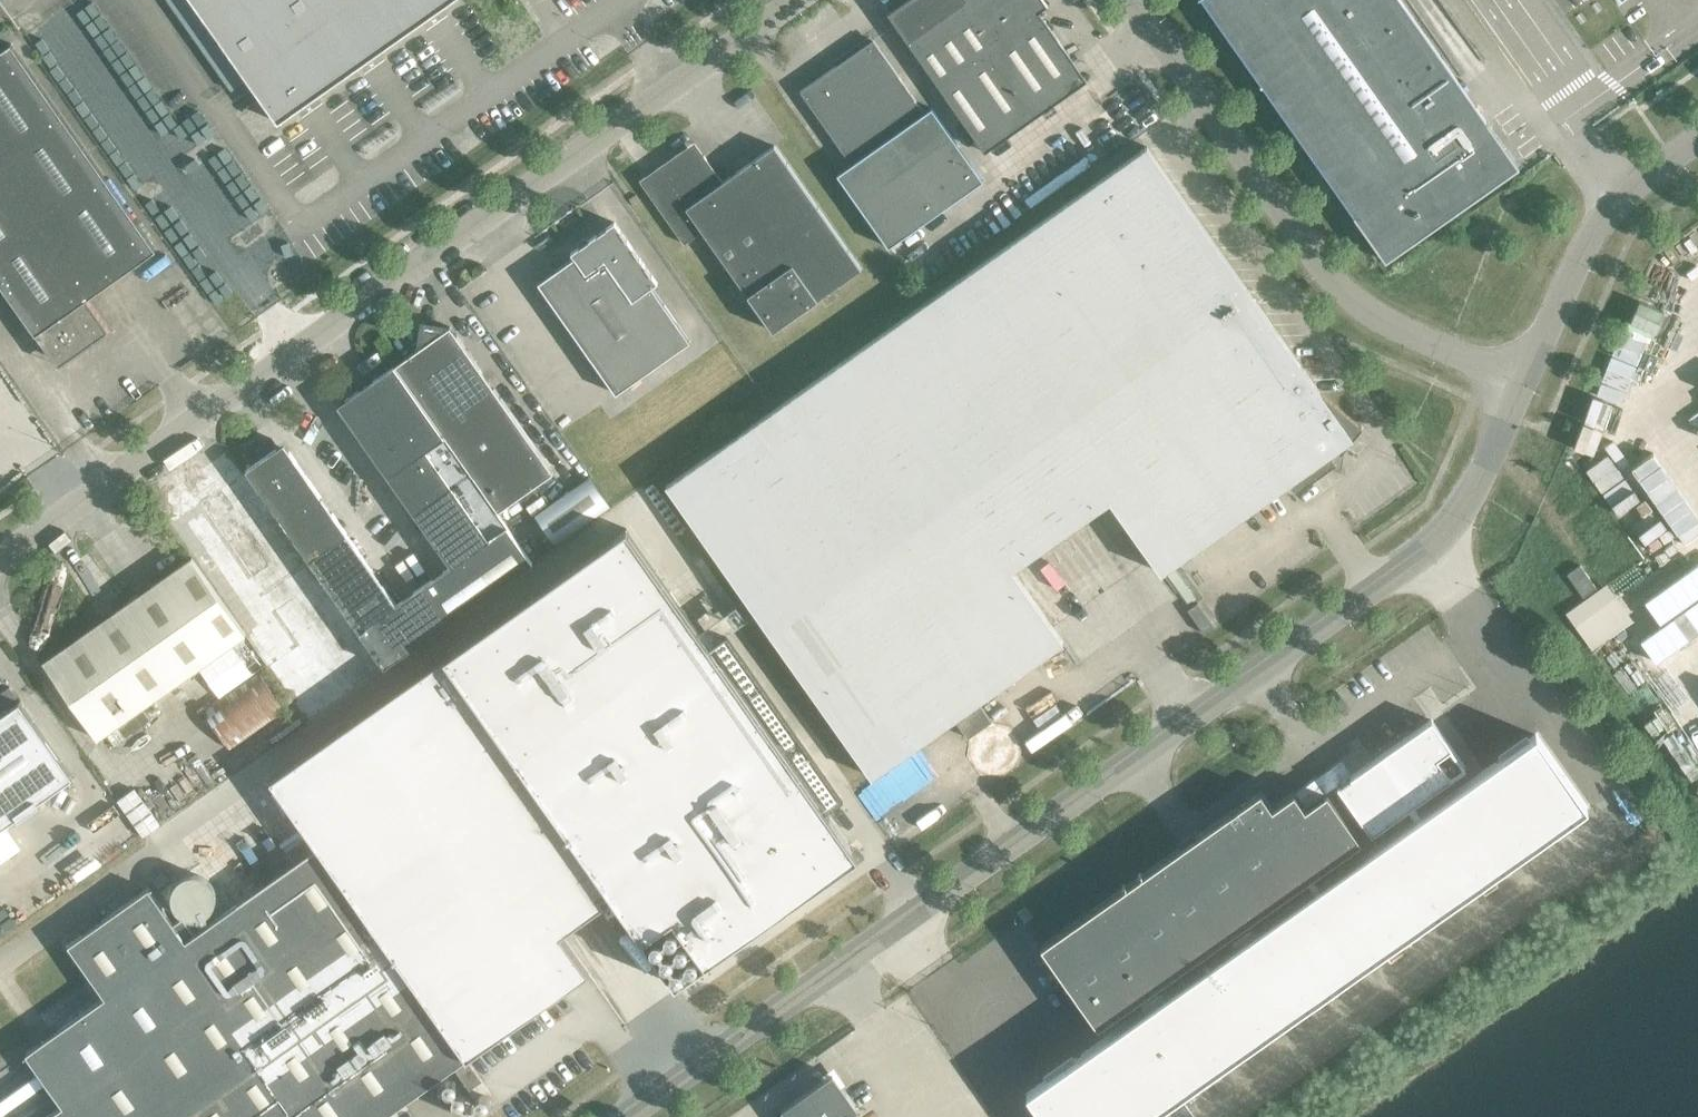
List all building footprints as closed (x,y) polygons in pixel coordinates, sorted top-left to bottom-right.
[(278,122),(451,0),(191,0),(278,122)] [(887,14),(984,152),(1086,80),(1038,12),(1047,5),(1043,0),(907,0),(887,14)] [(1385,260),(1518,167),(1400,0),(1202,0),(1385,260)] [(800,91),(851,164),(837,174),(888,247),(983,180),(931,107),(924,112),(873,40),(800,91)] [(91,343),(109,331),(86,298),(156,250),(11,44),(0,51),(0,283),(57,364),(91,343)] [(773,331),(861,269),(774,146),(722,182),(694,142),(639,181),(684,244),(702,231),(773,331)] [(1147,147),(666,485),(872,778),(954,718),(969,739),(992,723),(977,702),(1063,642),(1011,569),(1109,500),(1161,573),(1289,483),(1295,492),(1336,463),(1329,454),(1336,449),(1340,453),(1362,427),(1320,392),(1147,147)] [(657,283),(614,222),(571,253),(574,258),(537,283),(616,394),(690,342),(652,287),(657,283)] [(498,512),(553,473),(450,327),(446,330),(424,326),(421,348),(395,366),(498,512)] [(344,414),(375,459),(450,565),(396,604),(289,453),(274,450),(245,470),(384,667),(532,563),(393,366),(346,399),(347,399),(344,414)] [(591,478),(568,494),(537,516),(557,545),(611,506),(591,478)] [(627,529),(270,780),(317,847),(466,1059),(589,973),(561,934),(613,897),(675,985),(857,856),(627,529)] [(68,644),(43,662),(98,740),(246,635),(191,557),(75,639),(72,634),(65,639),(68,644)] [(1596,588),(1580,565),(1567,574),(1583,597),(1596,588)] [(1604,587),(1567,614),(1579,630),(1616,604),(1604,587)] [(1189,612),(1204,635),(1214,628),(1198,605),(1189,612)] [(260,671),(205,710),(232,749),(287,710),(260,671)] [(17,816),(19,818),(39,803),(38,801),(72,777),(19,701),(0,715),(0,828),(17,816)] [(1432,719),(1338,786),(1371,834),(1466,767),(1432,719)] [(1026,1093),(1043,1116),(1148,1116),(1587,808),(1536,734),(1026,1093)] [(136,787),(117,800),(142,836),(161,822),(136,787)] [(1260,792),(1041,946),(1097,1027),(1360,842),(1326,793),(1304,809),(1293,793),(1271,808),(1260,792)] [(0,830),(0,864),(21,849),(5,827),(0,830)] [(466,1059),(317,847),(195,934),(183,917),(174,924),(149,888),(68,945),(104,997),(26,1053),(63,1105),(46,1116),(384,1116),(466,1059)] [(207,878),(202,876),(198,875),(194,874),(189,875),(184,877),(180,880),(176,883),(174,888),(172,893),(172,897),(172,901),(173,905),(176,909),(179,913),(183,916),(188,918),(193,919),(198,919),(203,918),(206,916),(210,913),(213,910),(215,905),(216,901),(217,895),(216,890),(214,885),(211,881),(207,878)] [(481,1080),(468,1061),(456,1069),(469,1088),(481,1080)] [(842,1088),(842,1087),(841,1087),(832,1074),(823,1081),(823,1080),(781,1110),(785,1116),(854,1116),(852,1113),(856,1110),(857,1110),(858,1110),(842,1088)]
